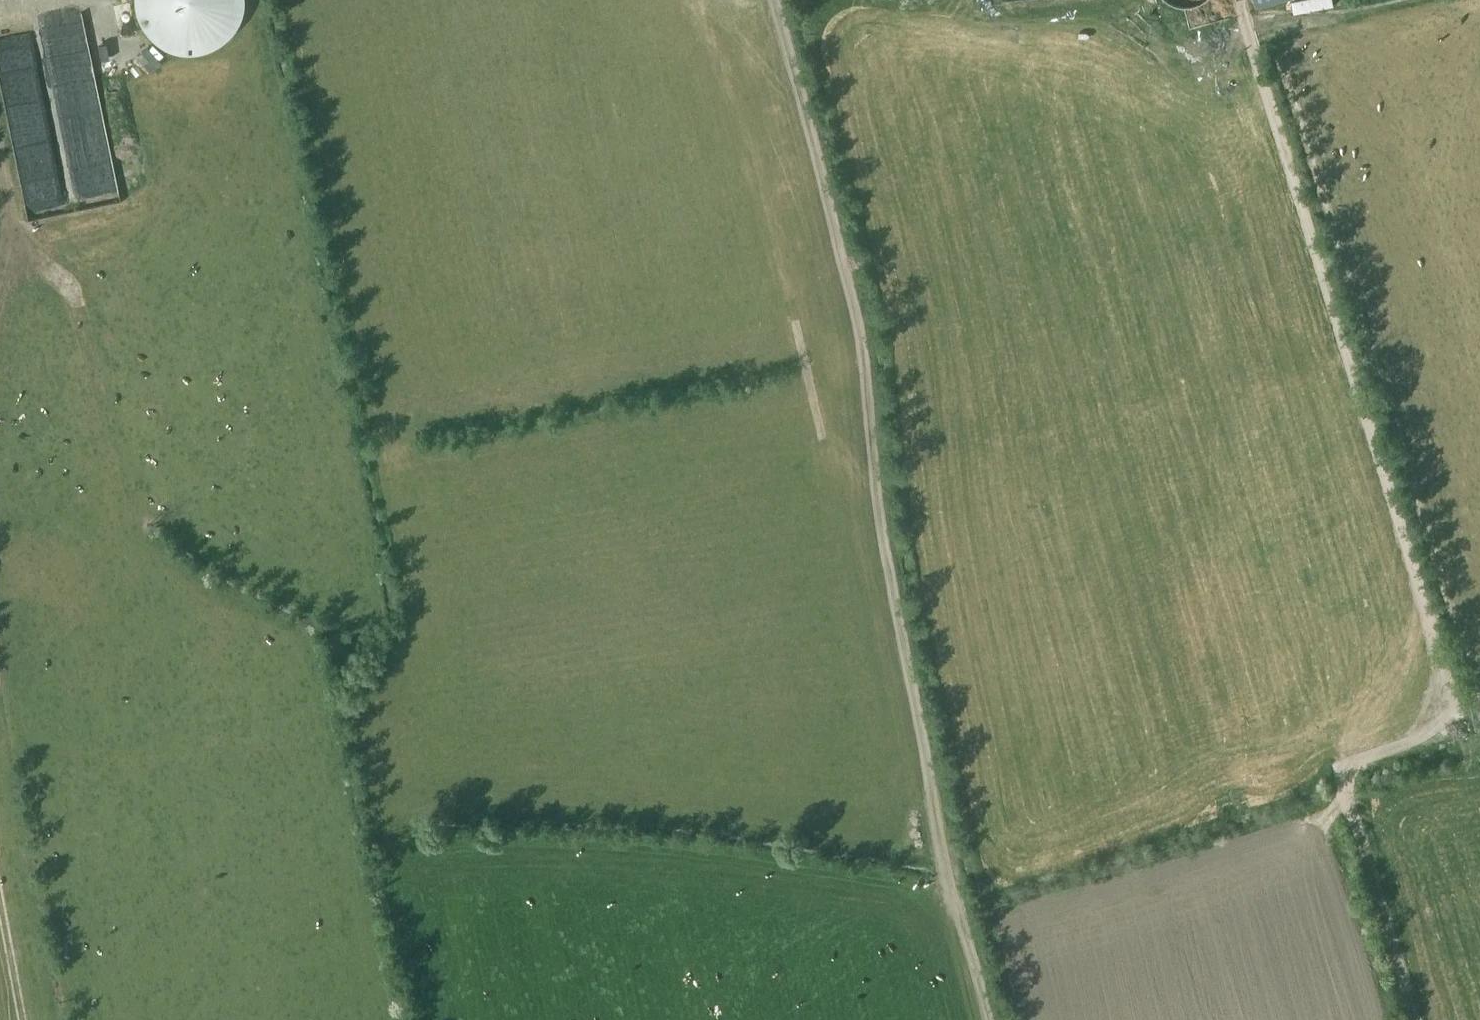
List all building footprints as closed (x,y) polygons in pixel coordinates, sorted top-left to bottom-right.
[(136,11),(141,23),(148,34),(158,43),(170,49),(183,52),(196,52),(209,49),(221,43),(231,34),(238,23),(243,11),(244,0),(135,0),(136,11)] [(67,184),(40,185),(41,201),(68,200),(67,184)]
